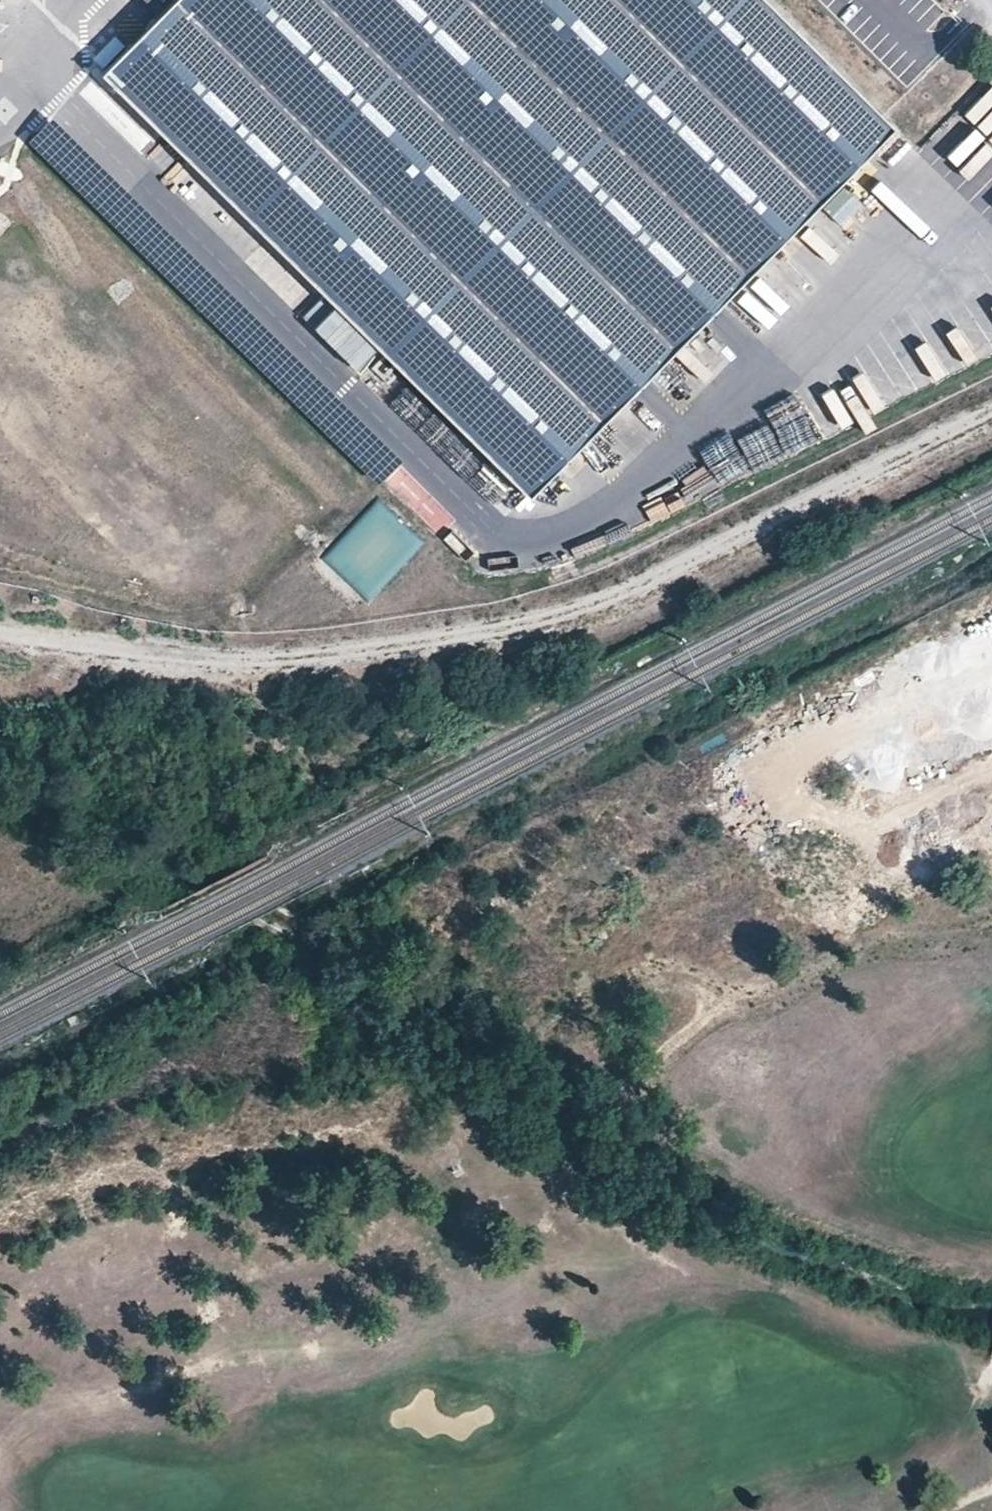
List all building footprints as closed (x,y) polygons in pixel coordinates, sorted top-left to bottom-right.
[(107,70),(535,492),(895,127),(767,0),(176,0),(107,70)] [(404,462),(54,121),(30,145),(380,486),(404,462)] [(769,432),(793,443),(803,422),(780,410),(769,432)] [(323,557),(369,598),(422,539),(375,498),(323,557)] [(44,672),(60,676),(64,662),(48,658),(44,672)]
